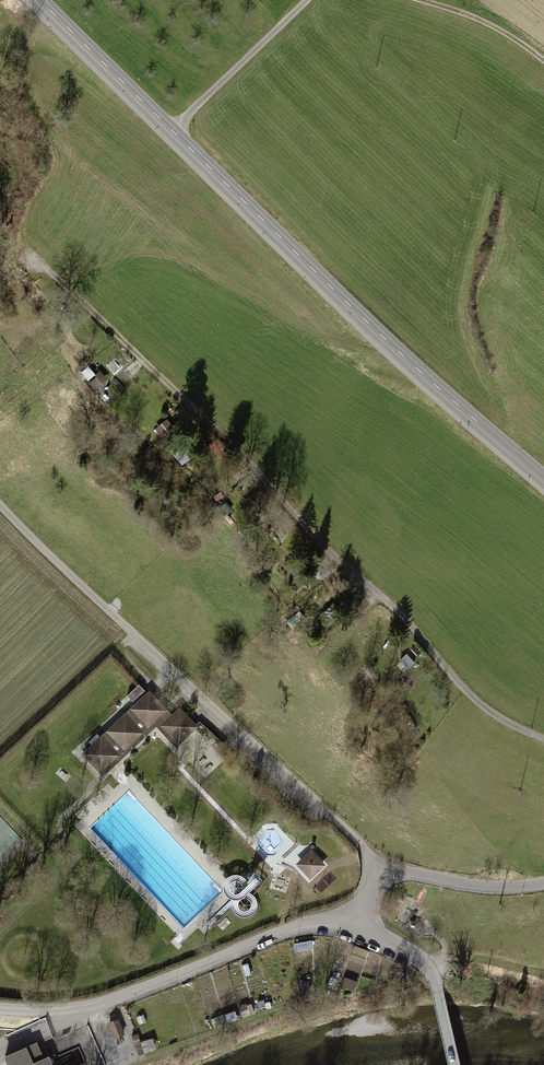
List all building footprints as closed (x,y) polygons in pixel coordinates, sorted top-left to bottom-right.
[(97,389),(102,385),(96,378),(91,383),(97,389)] [(177,462),(182,458),(176,451),(171,456),(177,462)] [(254,528),(260,521),(252,513),(245,519),(254,528)] [(295,557),(293,559),(291,557),(284,563),(287,565),(285,567),(290,572),(300,563),(295,557)] [(340,609),(334,604),(326,612),(331,618),(340,609)] [(145,691),(139,686),(128,696),(133,702),(145,691)] [(149,693),(84,754),(101,773),(167,711),(149,693)] [(195,727),(180,711),(163,727),(179,743),(195,727)] [(310,850),(295,865),(309,879),(325,864),(310,850)] [(250,892),(263,879),(256,872),(245,883),(245,884),(240,890),(245,896),(235,906),(246,918),(261,903),(250,892)] [(118,1021),(110,1024),(116,1038),(124,1035),(118,1021)] [(137,1035),(132,1037),(138,1055),(144,1053),(137,1035)] [(43,1062),(35,1044),(5,1057),(9,1064),(50,1064),(48,1060),(43,1062)]
